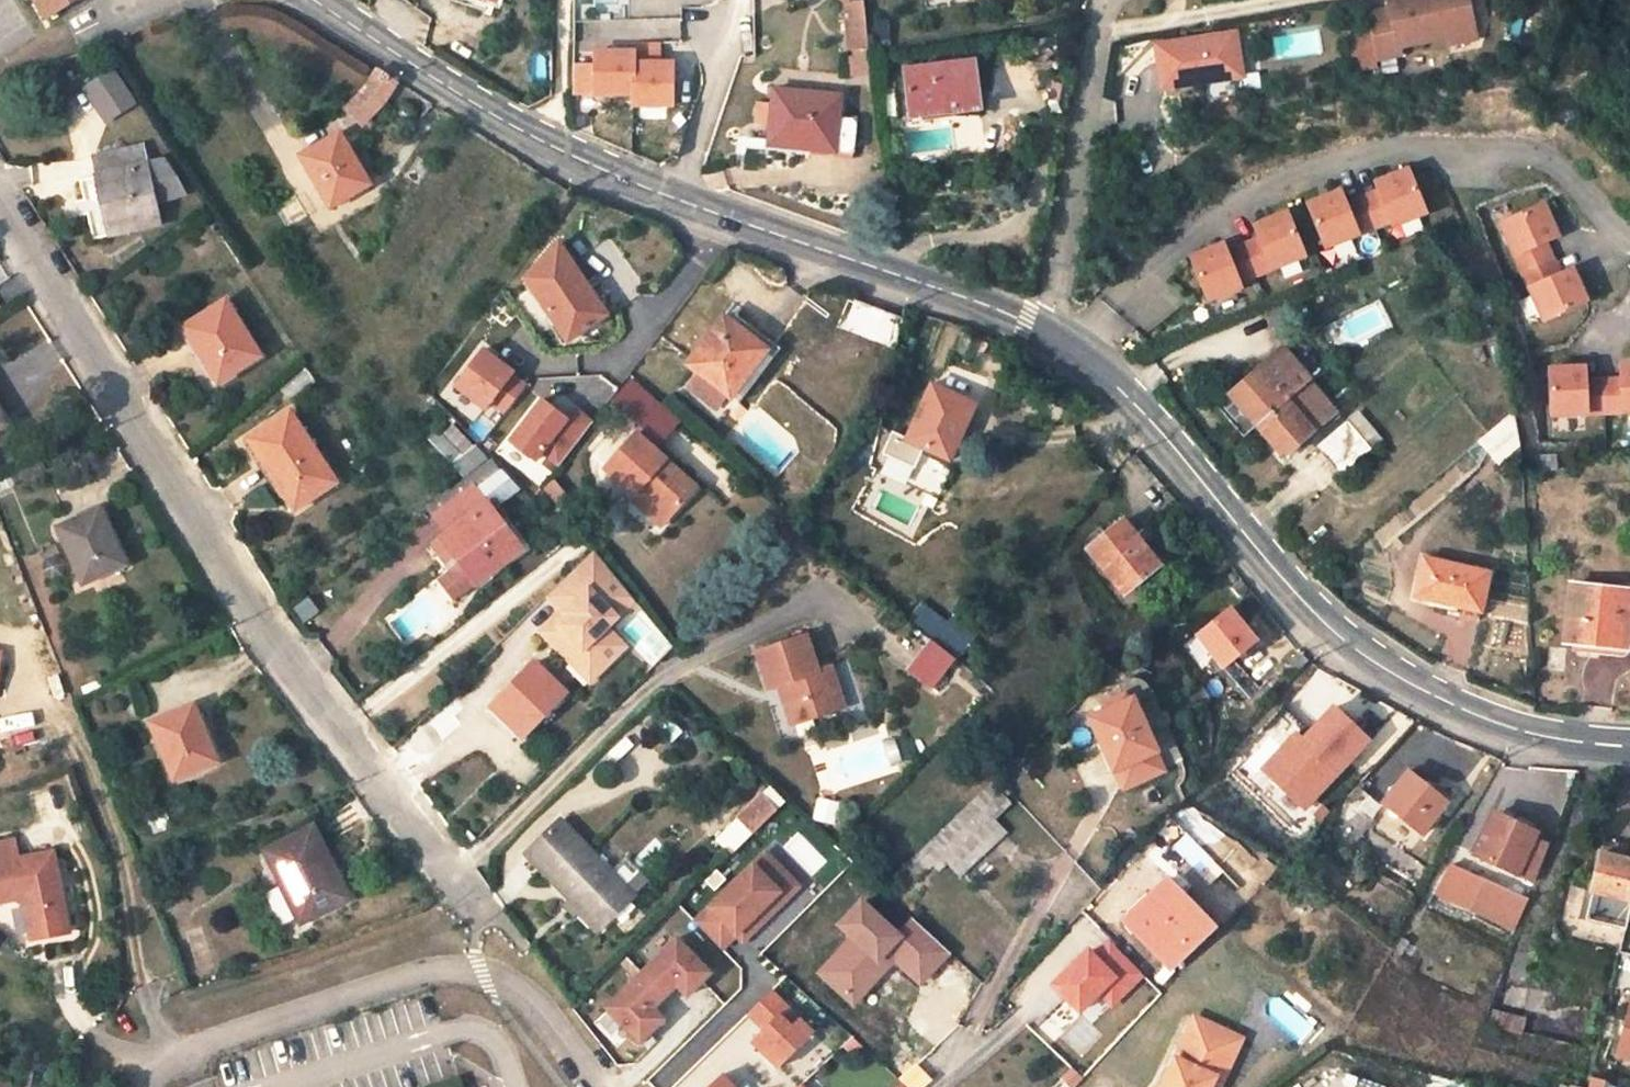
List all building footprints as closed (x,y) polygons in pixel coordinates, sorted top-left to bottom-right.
[(39,14),(40,16),(67,0),(31,0),(39,14)] [(1378,56),(1401,51),(1400,44),(1448,35),(1476,29),(1470,0),(1390,0),(1391,5),(1368,10),(1378,56)] [(861,3),(849,4),(851,20),(863,19),(861,3)] [(851,20),(845,20),(848,49),(852,49),(866,48),(863,19),(851,20)] [(1448,35),(1450,42),(1478,37),(1476,29),(1448,35)] [(1242,74),(1236,31),(1157,40),(1162,85),(1242,74)] [(852,57),(848,58),(850,73),(870,73),(866,48),(852,49),(852,57)] [(596,66),(574,66),(574,94),(635,95),(634,106),(674,106),(674,64),(636,63),(636,52),(597,52),(596,66)] [(973,62),(905,71),(909,115),(979,106),(973,62)] [(377,67),(366,85),(346,107),(362,122),(382,100),(396,79),(377,67)] [(112,70),(85,89),(106,121),(133,102),(112,70)] [(839,96),(774,90),(770,138),(804,141),(804,147),(853,152),(856,119),(838,116),(839,96)] [(415,110),(403,103),(398,110),(410,118),(415,110)] [(338,133),(300,155),(329,205),(368,183),(338,133)] [(97,174),(80,178),(84,199),(87,214),(93,238),(110,234),(157,223),(144,163),(133,165),(130,147),(93,154),(97,174)] [(1363,196),(1375,227),(1391,221),(1393,226),(1426,212),(1409,169),(1376,182),(1379,190),(1363,196)] [(1308,204),(1326,247),(1375,227),(1363,196),(1346,203),(1341,190),(1308,204)] [(1523,271),(1553,257),(1545,242),(1558,236),(1544,203),(1501,223),(1523,271)] [(1243,244),(1256,275),(1305,254),(1288,212),(1255,225),(1259,238),(1243,244)] [(1240,281),(1256,275),(1243,244),(1227,251),(1224,243),(1191,256),(1209,300),(1242,287),(1240,281)] [(558,244),(526,279),(556,324),(529,342),(532,347),(536,344),(545,356),(606,316),(584,282),(558,244)] [(1523,271),(1545,319),(1587,301),(1572,268),(1559,274),(1553,257),(1523,271)] [(902,318),(853,300),(843,331),(895,349),(902,318)] [(223,301),(182,326),(216,382),(258,355),(223,301)] [(730,322),(721,315),(685,364),(696,373),(726,395),(729,398),(731,395),(765,349),(747,335),(751,328),(734,315),(730,322)] [(747,335),(765,349),(731,395),(739,400),(779,348),(751,328),(747,335)] [(1281,350),(1217,406),(1243,436),(1256,424),(1284,455),(1335,412),(1307,381),(1323,373),(1303,349),(1294,356),(1291,352),(1286,356),(1281,350)] [(484,350),(455,388),(485,410),(491,403),(505,414),(526,386),(512,375),(514,373),(484,350)] [(1605,412),(1629,410),(1629,364),(1620,364),(1621,378),(1603,379),(1605,412)] [(1550,368),(1551,415),(1605,412),(1603,379),(1586,380),(1585,367),(1550,368)] [(696,373),(685,386),(716,409),(726,395),(696,373)] [(673,420),(634,384),(615,404),(655,441),(673,420)] [(973,406),(930,385),(905,439),(922,447),(948,459),(973,406)] [(541,399),(509,441),(534,460),(541,451),(558,464),(591,422),(572,408),(565,417),(541,399)] [(1513,411),(1480,439),(1490,452),(1488,454),(1496,463),(1520,442),(1513,411)] [(1356,412),(1346,420),(1371,447),(1380,440),(1356,412)] [(289,413),(249,439),(271,473),(266,477),(271,485),(276,482),(291,504),(293,508),(334,482),(289,413)] [(1583,429),(1582,413),(1560,416),(1562,431),(1583,429)] [(1371,447),(1346,420),(1315,446),(1339,475),(1371,447)] [(456,428),(437,445),(464,475),(484,460),(456,428)] [(634,434),(603,467),(635,496),(663,521),(693,488),(634,434)] [(922,447),(905,439),(896,460),(912,468),(922,447)] [(1557,453),(1531,454),(1531,471),(1557,470),(1557,453)] [(42,460),(0,480),(0,486),(0,487),(45,467),(42,460)] [(465,479),(426,508),(446,534),(441,538),(473,582),(474,583),(520,549),(480,494),(487,489),(503,477),(491,463),(465,479)] [(503,477),(487,489),(502,509),(523,493),(506,475),(503,477)] [(567,512),(579,501),(558,477),(546,488),(567,512)] [(635,496),(631,501),(659,527),(663,521),(635,496)] [(99,509),(56,527),(80,583),(124,565),(99,509)] [(1123,520),(1085,549),(1118,589),(1121,594),(1153,569),(1135,546),(1140,543),(1134,535),(1123,520)] [(441,538),(431,544),(451,571),(439,580),(452,599),(473,582),(441,538)] [(1140,543),(1135,546),(1153,569),(1158,565),(1140,543)] [(613,577),(591,550),(544,595),(565,616),(570,622),(561,631),(565,635),(552,647),(576,672),(588,660),(603,676),(627,653),(608,634),(637,607),(613,577)] [(1489,571),(1422,556),(1413,596),(1434,601),(1436,601),(1439,602),(1441,602),(1443,603),(1445,603),(1448,604),(1451,605),(1453,605),(1455,606),(1454,611),(1479,617),(1489,571)] [(1571,584),(1565,641),(1581,643),(1580,652),(1600,654),(1601,650),(1619,652),(1623,617),(1627,618),(1629,592),(1629,590),(1571,584)] [(1118,589),(1107,597),(1121,615),(1131,607),(1121,594),(1118,589)] [(305,621),(322,611),(312,595),(295,605),(305,621)] [(919,601),(904,618),(956,658),(969,641),(944,621),(919,601)] [(1228,607),(1194,635),(1221,668),(1255,640),(1228,607)] [(951,613),(944,621),(969,641),(977,633),(951,613)] [(570,622),(565,616),(543,637),(552,647),(565,635),(561,631),(570,622)] [(804,637),(757,652),(768,688),(778,685),(790,723),(834,709),(821,669),(815,671),(804,637)] [(931,641),(907,670),(931,689),(954,660),(931,641)] [(1298,651),(1286,661),(1296,674),(1307,662),(1298,651)] [(563,692),(533,662),(493,703),(506,716),(503,719),(520,736),(563,692)] [(829,666),(821,669),(834,709),(842,706),(829,666)] [(1125,694),(1106,703),(1110,709),(1128,700),(1125,694)] [(1110,709),(1090,718),(1113,771),(1117,769),(1156,752),(1157,752),(1133,698),(1128,700),(1110,709)] [(506,716),(493,703),(490,706),(503,719),(506,716)] [(191,706),(149,723),(173,779),(214,762),(191,706)] [(1301,746),(1269,780),(1301,810),(1365,742),(1330,709),(1298,743),(1301,746)] [(1259,771),(1269,780),(1301,746),(1298,743),(1291,737),(1259,771)] [(1164,771),(1156,752),(1117,769),(1125,788),(1164,771)] [(1447,803),(1408,772),(1384,802),(1423,833),(1447,803)] [(1000,798),(989,785),(930,841),(941,853),(985,812),(1000,798)] [(773,808),(759,793),(735,818),(749,832),(773,808)] [(837,824),(841,800),(818,797),(815,821),(837,824)] [(1342,799),(1328,814),(1359,836),(1371,819),(1342,799)] [(1002,830),(985,812),(941,853),(959,871),(1002,830)] [(1534,832),(1492,814),(1473,855),(1515,874),(1534,832)] [(735,818),(731,815),(709,837),(726,854),(749,832),(735,818)] [(558,820),(525,853),(569,898),(579,907),(599,928),(634,894),(631,893),(612,873),(558,820)] [(312,828),(265,851),(281,885),(297,918),(299,921),(347,898),(312,828)] [(1602,839),(1583,917),(1624,928),(1625,922),(1629,901),(1629,855),(1626,854),(1619,852),(1620,843),(1602,839)] [(0,844),(0,899),(13,896),(25,903),(31,938),(66,932),(51,854),(16,860),(12,841),(0,844)] [(941,853),(930,841),(904,865),(916,877),(941,853)] [(788,877),(762,850),(691,920),(718,947),(733,932),(740,939),(759,919),(752,912),(788,877)] [(624,862),(612,873),(631,893),(643,881),(624,862)] [(1445,864),(1430,893),(1483,913),(1512,928),(1524,900),(1445,864)] [(1318,875),(1309,884),(1324,897),(1332,889),(1318,875)] [(759,919),(795,884),(788,877),(752,912),(759,919)] [(1169,877),(1161,885),(1208,933),(1216,925),(1169,877)] [(269,891),(268,904),(276,920),(285,924),(297,918),(281,885),(269,891)] [(1161,885),(1126,918),(1139,931),(1134,935),(1146,947),(1151,943),(1173,966),(1208,933),(1161,885)] [(569,898),(564,903),(573,913),(579,907),(569,898)] [(906,918),(895,931),(860,900),(837,925),(851,938),(819,973),(853,1004),(893,960),(920,985),(947,956),(906,918)] [(1288,906),(1282,915),(1294,925),(1301,917),(1288,906)] [(1408,941),(1399,936),(1391,949),(1399,954),(1408,941)] [(674,937),(639,972),(662,995),(674,984),(684,995),(708,972),(674,937)] [(1080,1013),(1099,994),(1110,1005),(1141,976),(1109,943),(1094,956),(1088,950),(1052,984),(1080,1013)] [(639,972),(603,1006),(637,1041),(661,1018),(650,1007),(662,995),(639,972)] [(761,1027),(749,1039),(777,1066),(810,1032),(795,1018),(787,1026),(772,1010),(780,1002),(767,990),(746,1012),(761,1027)] [(1525,1017),(1487,1008),(1483,1024),(1521,1033),(1525,1017)] [(1194,1021),(1235,1040),(1212,1086),(1220,1086),(1246,1036),(1198,1014),(1194,1021)] [(1081,1020),(1063,1038),(1079,1055),(1098,1037),(1081,1020)] [(1629,1022),(1623,1021),(1615,1051),(1629,1055),(1629,1020),(1629,1022)] [(1166,1080),(1162,1086),(1212,1086),(1235,1040),(1194,1021),(1177,1056),(1180,1057),(1175,1066),(1173,1065),(1166,1080)] [(704,1086),(735,1086),(739,1083),(725,1068),(704,1086)]
